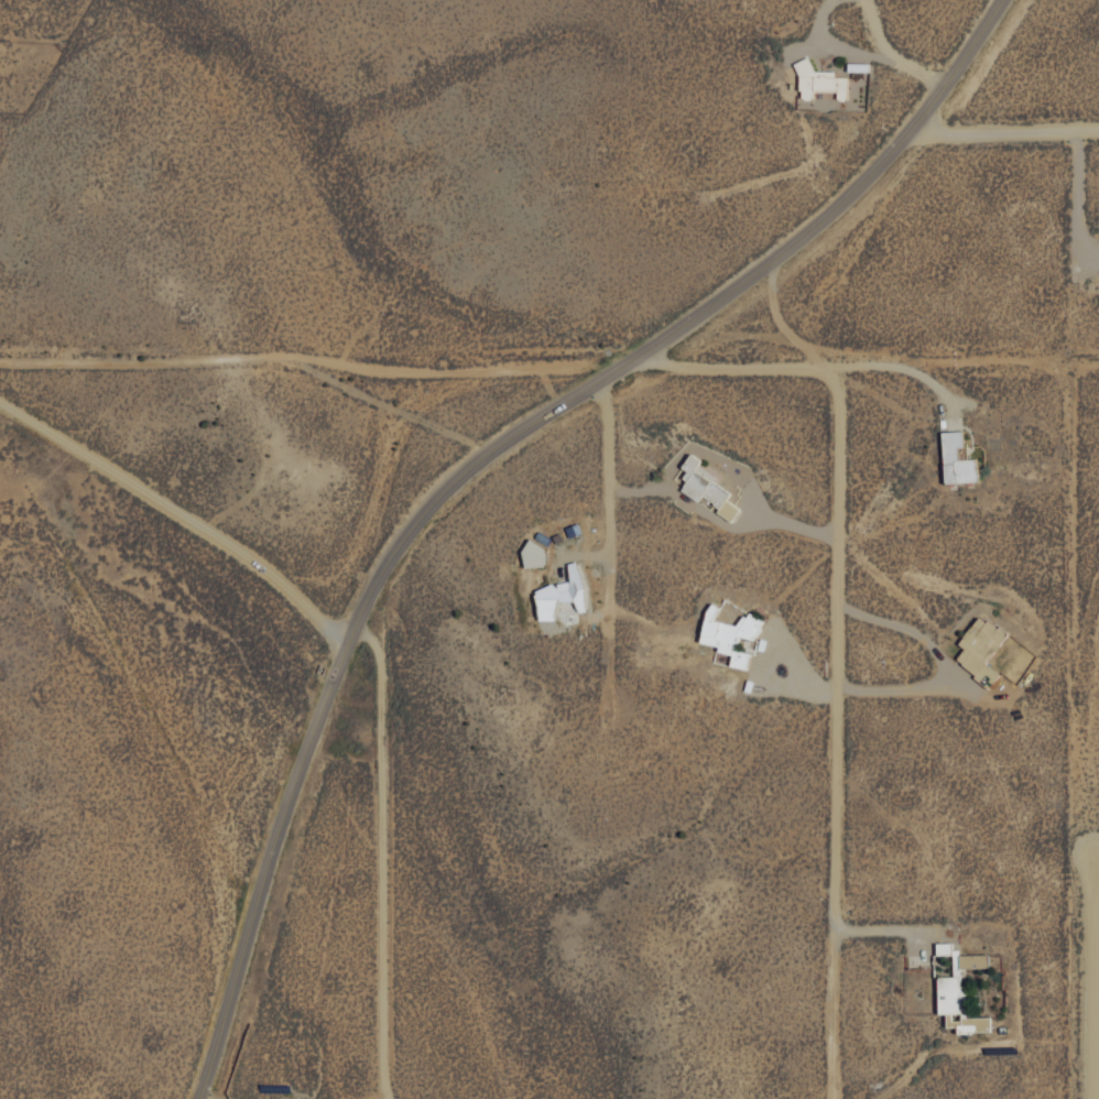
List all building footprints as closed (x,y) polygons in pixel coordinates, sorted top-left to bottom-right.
[(845,77),(833,76),(833,71),(809,70),(810,60),(797,59),(796,98),(812,99),(812,91),(835,92),(835,100),(845,100),(845,77)] [(846,77),(845,107),(864,108),(865,77),(846,77)] [(939,430),(942,482),(976,481),(975,457),(964,458),(962,429),(939,430)] [(696,501),(700,495),(718,506),(727,491),(711,482),(715,476),(697,465),(700,460),(688,453),(679,467),(686,472),(676,489),(696,501)] [(534,620),(557,620),(557,600),(574,600),(574,611),(580,611),(580,562),(566,562),(566,584),(534,584),(534,620)] [(697,642),(716,645),(715,651),(729,653),(727,666),(746,669),(748,651),(735,649),(732,648),(738,637),(752,639),(763,619),(758,618),(744,610),(740,609),(723,599),(718,607),(708,602),(702,615),(697,642)] [(953,659),(973,674),(1004,633),(977,613),(955,643),(962,648),(953,659)] [(954,954),(954,942),(934,942),(934,954),(951,954),(951,975),(960,975),(960,968),(986,967),(986,953),(954,954)] [(990,1016),(963,1017),(962,975),(935,976),(936,1013),(944,1013),(944,1026),(954,1026),(954,1032),(990,1031),(990,1016)]
